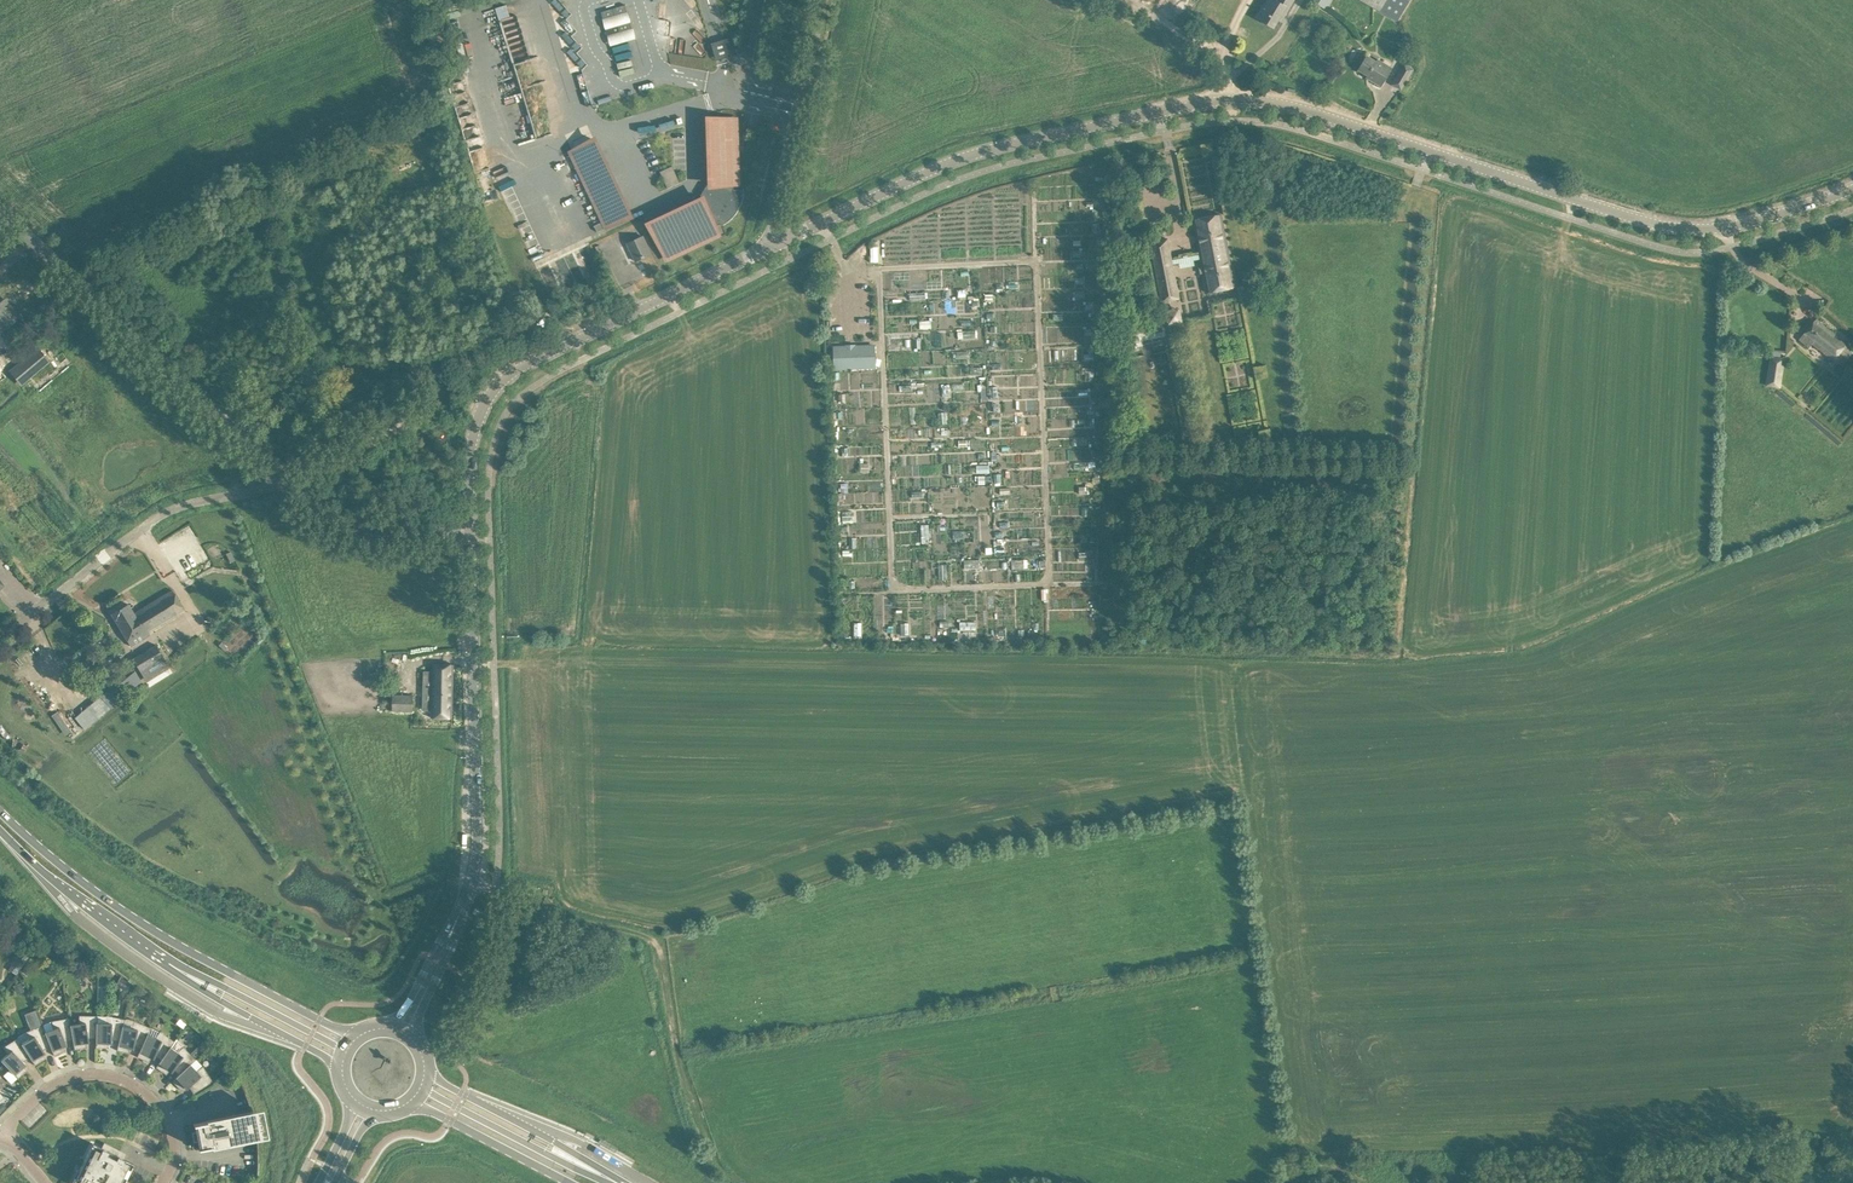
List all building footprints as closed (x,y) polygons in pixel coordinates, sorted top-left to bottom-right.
[(1265,5),(1264,4),(1256,17),(1274,28),(1281,15),(1284,17),(1292,3),(1294,0),(1268,0),(1265,5)] [(1328,8),(1332,0),(1312,0),(1328,8)] [(1381,11),(1397,20),(1409,0),(1362,0),(1381,11)] [(626,4),(601,12),(608,36),(633,28),(626,4)] [(730,35),(712,40),(714,49),(717,58),(739,52),(737,46),(734,34),(730,35)] [(1381,86),(1392,68),(1377,59),(1376,61),(1366,55),(1358,69),(1372,78),(1371,80),(1381,86)] [(1404,63),(1396,77),(1406,83),(1414,69),(1404,63)] [(455,100),(467,96),(462,83),(450,87),(455,100)] [(696,202),(650,224),(666,259),(720,233),(716,225),(720,223),(721,225),(722,225),(724,224),(725,223),(727,222),(728,221),(729,221),(730,220),(731,219),(732,218),(733,217),(734,216),(735,215),(735,214),(736,212),(737,211),(738,210),(738,209),(739,208),(740,206),(740,205),(741,204),(741,203),(742,201),(742,200),(742,199),(743,197),(743,196),(743,195),(743,193),(743,192),(743,190),(743,189),(740,189),(734,189),(734,185),(737,184),(735,119),(735,118),(733,118),(709,119),(711,177),(712,185),(707,185),(701,195),(703,199),(696,202)] [(1199,144),(1179,147),(1180,156),(1200,153),(1199,144)] [(666,186),(679,181),(672,165),(659,171),(666,186)] [(607,213),(602,216),(608,227),(631,216),(626,205),(607,213)] [(1207,292),(1235,287),(1221,214),(1193,219),(1202,264),(1199,264),(1200,273),(1203,273),(1207,292)] [(628,243),(636,261),(652,254),(643,236),(628,243)] [(1179,298),(1167,238),(1151,242),(1162,301),(1179,298)] [(878,247),(870,247),(869,262),(877,262),(878,247)] [(1163,311),(1167,325),(1181,322),(1178,308),(1163,311)] [(1833,337),(1835,335),(1816,318),(1799,339),(1809,347),(1812,344),(1842,366),(1852,352),(1840,341),(1839,342),(1833,337)] [(533,319),(518,325),(522,334),(537,327),(533,319)] [(873,367),(872,344),(855,345),(855,344),(846,345),(838,346),(839,369),(873,367)] [(37,346),(8,371),(21,386),(50,361),(37,346)] [(1783,366),(1780,365),(1781,358),(1771,356),(1767,385),(1780,387),(1783,366)] [(1229,376),(1241,374),(1238,363),(1227,365),(1229,376)] [(842,495),(842,511),(852,510),(851,495),(842,495)] [(128,604),(111,614),(117,624),(128,643),(130,646),(150,634),(148,631),(173,616),(184,609),(172,590),(133,613),(128,604)] [(165,659),(156,645),(133,659),(142,674),(165,659)] [(454,664),(433,663),(432,717),(452,718),(454,664)] [(413,695),(393,695),(393,710),(413,711),(413,695)] [(16,974),(26,959),(18,954),(11,963),(15,966),(12,971),(16,974)] [(26,966),(22,972),(28,976),(30,973),(30,969),(26,966)] [(120,974),(115,982),(128,990),(132,981),(120,974)] [(21,983),(14,986),(17,993),(24,991),(21,983)] [(43,1025),(41,1025),(35,1010),(24,1014),(30,1030),(26,1031),(29,1039),(22,1043),(30,1057),(35,1065),(45,1058),(41,1051),(43,1049),(50,1046),(45,1032),(43,1025)] [(97,1023),(97,1016),(97,1015),(79,1015),(79,1023),(71,1025),(71,1029),(73,1040),(74,1049),(87,1047),(85,1039),(89,1038),(96,1038),(96,1029),(97,1023)] [(124,1022),(124,1019),(107,1015),(97,1016),(97,1023),(96,1029),(96,1038),(96,1048),(108,1048),(108,1039),(111,1039),(119,1041),(122,1029),(124,1022)] [(71,1029),(71,1025),(69,1017),(52,1021),(53,1029),(45,1032),(50,1046),(54,1055),(66,1050),(62,1042),(65,1041),(73,1040),(71,1029)] [(119,1041),(117,1050),(129,1053),(131,1044),(134,1045),(141,1048),(151,1027),(134,1020),(133,1019),(127,1018),(124,1019),(124,1022),(122,1029),(119,1041)] [(160,1031),(159,1031),(151,1027),(141,1048),(137,1057),(149,1062),(152,1054),(154,1055),(161,1059),(175,1041),(160,1031)] [(22,1043),(18,1037),(3,1047),(7,1054),(1,1060),(18,1078),(27,1069),(21,1063),(23,1061),(30,1057),(22,1043)] [(206,1038),(201,1043),(206,1049),(211,1044),(206,1038)] [(183,1046),(184,1046),(177,1039),(175,1041),(161,1059),(156,1067),(166,1074),(171,1067),(174,1069),(179,1074),(190,1064),(196,1059),(183,1046)] [(190,1064),(179,1074),(172,1081),(181,1090),(187,1084),(189,1086),(193,1093),(213,1081),(203,1066),(196,1070),(190,1064)] [(211,1147),(257,1138),(262,1137),(257,1109),(206,1119),(206,1121),(193,1123),(193,1125),(196,1124),(197,1131),(193,1131),(195,1140),(199,1139),(200,1147),(198,1147),(198,1149),(211,1146),(211,1147)] [(120,1150),(104,1142),(101,1147),(92,1143),(75,1177),(86,1182),(123,1182),(133,1163),(118,1155),(120,1150)]
